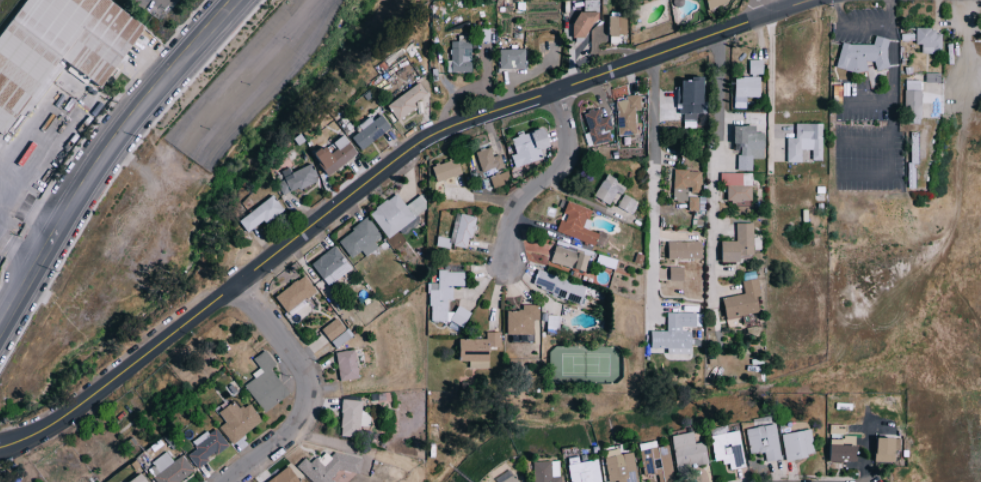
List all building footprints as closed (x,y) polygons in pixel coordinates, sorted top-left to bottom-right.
[(12,136),(64,58),(108,88),(150,25),(113,0),(28,0),(0,42),(0,129),(12,136)] [(574,37),(588,38),(588,23),(598,23),(598,12),(575,12),(574,37)] [(628,16),(610,16),(610,35),(628,35),(628,16)] [(939,53),(939,30),(912,29),(912,44),(918,44),(918,53),(939,53)] [(838,42),(832,67),(853,72),(862,71),(865,60),(870,62),(868,70),(873,75),(875,69),(885,68),(883,51),(886,39),(872,36),(870,43),(850,45),(838,42)] [(472,72),(471,41),(450,41),(450,60),(447,60),(447,72),(472,72)] [(897,65),(896,43),(884,43),(885,65),(897,65)] [(526,69),(526,49),(500,49),(500,69),(526,69)] [(749,60),(749,74),(763,74),(763,60),(749,60)] [(735,97),(760,96),(760,77),(734,77),(735,97)] [(705,79),(679,78),(678,105),(681,105),(681,119),(696,120),(696,112),(704,113),(705,79)] [(902,116),(918,117),(919,80),(903,80),(902,116)] [(388,102),(397,119),(417,109),(413,102),(427,95),(422,84),(388,102)] [(638,135),(637,110),(641,109),(640,95),(625,95),(625,100),(617,101),(618,135),(638,135)] [(609,116),(602,118),(599,108),(583,113),(593,146),(612,140),(609,130),(613,129),(609,116)] [(352,137),(361,150),(392,129),(382,114),(373,120),(371,117),(356,127),(360,132),(352,137)] [(788,138),(788,162),(803,161),(803,150),(813,150),(813,160),(820,160),(820,124),(797,124),(797,138),(788,138)] [(739,170),(753,170),(753,158),(765,158),(765,133),(758,133),(758,126),(736,126),(737,144),(742,144),(743,154),(738,154),(739,170)] [(512,138),(517,153),(511,155),(515,167),(541,159),(539,151),(552,146),(546,128),(512,138)] [(327,145),(314,156),(330,175),(358,153),(345,137),(330,149),(327,145)] [(500,154),(494,157),(490,146),(474,152),(483,173),(504,164),(500,154)] [(432,166),(437,182),(463,173),(457,158),(432,166)] [(319,181),(312,164),(292,172),(290,167),(282,170),(291,192),(319,181)] [(701,171),(675,170),(674,201),(688,201),(688,192),(700,193),(701,171)] [(493,187),(509,183),(507,173),(490,177),(493,187)] [(753,201),(753,173),(721,174),(721,185),(728,185),(728,202),(753,201)] [(595,197),(610,205),(617,192),(623,194),(627,185),(606,175),(595,197)] [(290,191),(285,179),(276,183),(281,195),(290,191)] [(389,238),(427,208),(418,196),(406,206),(396,193),(370,214),(389,238)] [(617,207),(632,214),(639,202),(624,194),(617,207)] [(249,233),(284,209),(274,196),(239,220),(249,233)] [(698,197),(688,197),(688,210),(698,210),(698,197)] [(591,209),(568,201),(564,213),(558,233),(606,248),(610,237),(584,228),(591,209)] [(470,249),(476,217),(456,213),(451,239),(438,237),(436,246),(449,248),(450,245),(470,249)] [(378,246),(375,243),(382,237),(367,218),(339,240),(352,258),(361,250),(366,256),(378,246)] [(737,241),(722,241),(723,261),(755,261),(754,223),(736,223),(737,241)] [(669,260),(702,259),(702,241),(669,242),(669,260)] [(311,262),(326,286),(351,269),(337,246),(311,262)] [(551,262),(584,271),(589,255),(555,246),(551,262)] [(670,281),(685,281),(685,267),(670,267),(670,281)] [(532,285),(581,304),(587,288),(538,270),(532,285)] [(446,321),(446,300),(453,300),(453,286),(464,286),(464,271),(438,271),(438,283),(429,283),(429,321),(446,321)] [(286,311),(317,293),(307,276),(276,294),(286,311)] [(763,311),(756,278),(742,281),(744,293),(722,298),(727,319),(763,311)] [(471,312),(458,305),(449,320),(463,328),(471,312)] [(508,335),(533,335),(533,320),(539,320),(539,305),(522,305),(522,311),(507,311),(508,335)] [(652,331),(652,348),(668,348),(668,355),(692,355),(692,329),(696,329),(696,312),(667,312),(667,331),(652,331)] [(321,330),(330,341),(346,329),(337,317),(321,330)] [(337,348),(353,337),(348,329),(331,341),(337,348)] [(491,361),(490,347),(501,347),(501,332),(486,332),(487,339),(461,339),(461,362),(491,361)] [(244,383),(264,412),(289,395),(270,369),(276,365),(266,350),(253,359),(261,370),(244,383)] [(337,352),(340,381),(359,379),(356,350),(337,352)] [(363,402),(344,400),(340,436),(359,438),(360,426),(369,427),(371,412),(362,412),(363,402)] [(219,413),(226,422),(220,427),(233,444),(263,421),(250,403),(240,410),(234,402),(219,413)] [(745,428),(748,454),(764,452),(765,462),(780,460),(775,424),(745,428)] [(193,442),(197,449),(188,455),(197,467),(229,446),(216,427),(193,442)] [(812,453),(807,429),(780,435),(785,459),(812,453)] [(710,435),(714,463),(728,461),(729,469),(743,467),(739,431),(710,435)] [(669,436),(675,469),(707,463),(704,442),(694,444),(692,432),(669,436)] [(869,461),(889,460),(889,449),(898,449),(897,436),(869,437),(869,461)] [(824,460),(848,461),(849,444),(839,443),(839,438),(825,438),(824,460)] [(667,445),(638,450),(643,475),(657,473),(658,481),(672,481),(673,481),(667,445)] [(619,454),(618,449),(603,451),(607,481),(609,481),(618,481),(619,481),(636,481),(632,452),(619,454)] [(335,452),(332,455),(325,454),(319,460),(305,457),(305,458),(297,467),(312,481),(333,481),(330,479),(339,469),(359,474),(363,459),(335,452)] [(174,461),(167,453),(147,467),(157,481),(183,481),(196,473),(183,455),(174,461)] [(598,460),(578,462),(577,457),(567,459),(570,481),(601,481),(598,460)] [(532,462),(533,481),(560,481),(559,461),(532,462)] [(303,476),(298,479),(289,466),(268,481),(307,481),(303,476)] [(496,481),(518,481),(509,469),(494,479),(496,481)] [(142,473),(129,481),(149,481),(142,473)]
